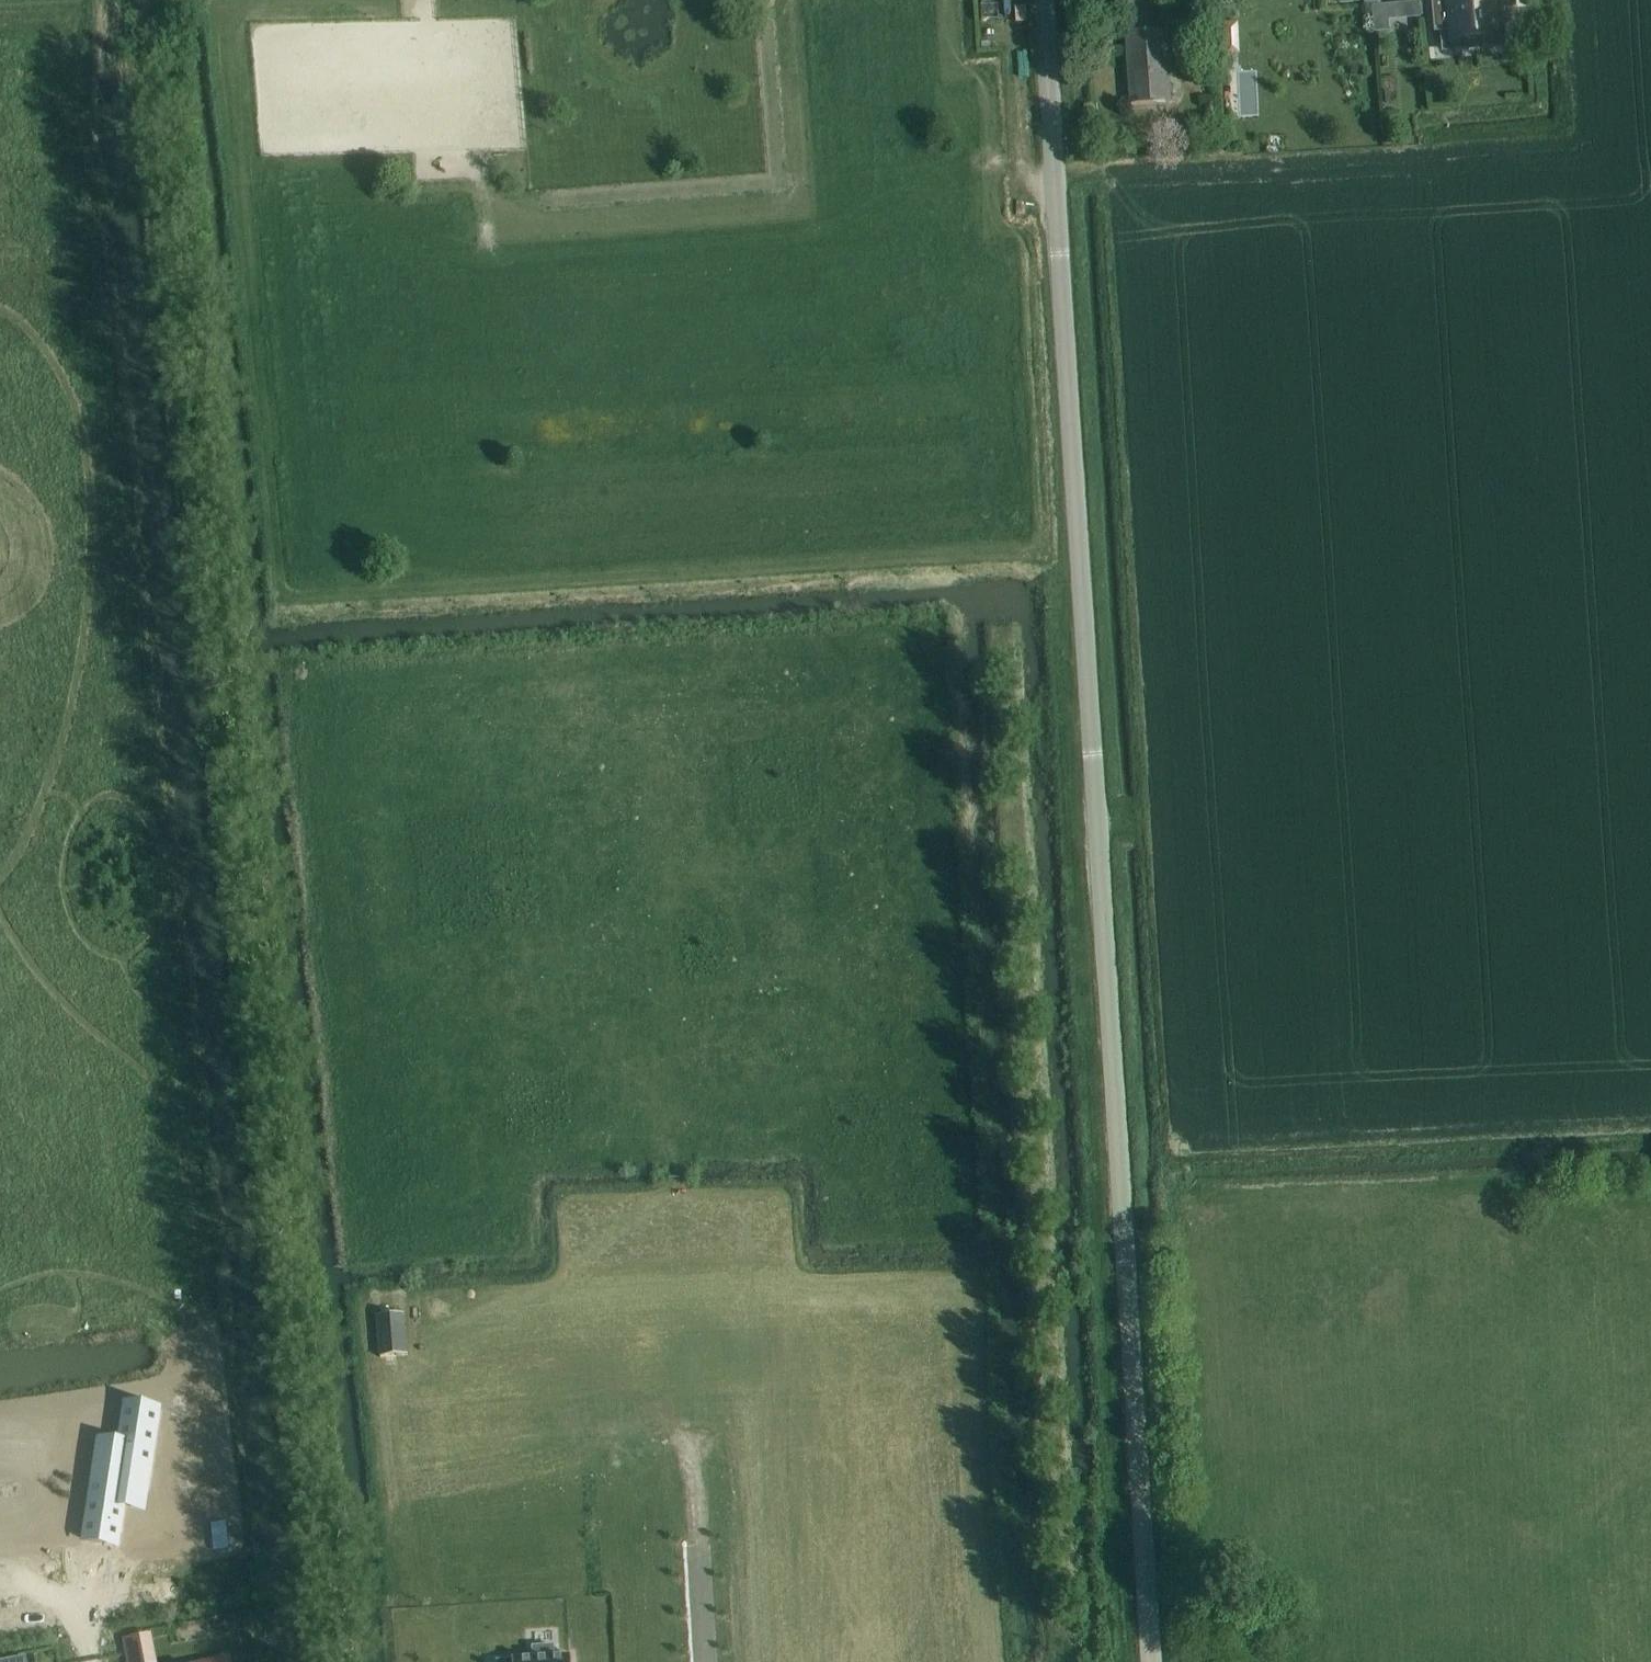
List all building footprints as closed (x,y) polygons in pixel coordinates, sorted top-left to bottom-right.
[(1492,2),(1491,0),(1430,0),(1433,33),(1440,32),(1441,52),(1507,46),(1503,1),(1492,2)] [(1419,2),(1387,4),(1388,19),(1420,16),(1419,2)] [(1387,4),(1371,5),(1373,32),(1389,31),(1388,19),(1387,4)] [(1026,7),(1014,7),(1015,23),(1027,22),(1026,7)] [(1236,23),(1222,23),(1222,55),(1237,55),(1236,23)] [(1132,103),(1169,100),(1165,30),(1128,32),(1132,103)] [(404,1314),(376,1316),(379,1356),(380,1358),(386,1358),(397,1357),(407,1356),(407,1354),(404,1314)] [(98,1458),(85,1539),(116,1544),(125,1486),(145,1489),(157,1408),(127,1404),(118,1461),(98,1458)] [(122,1639),(126,1661),(150,1661),(145,1634),(122,1639)] [(497,1661),(571,1661),(570,1654),(553,1655),(553,1645),(533,1646),(533,1657),(512,1658),(512,1660),(497,1661)]
